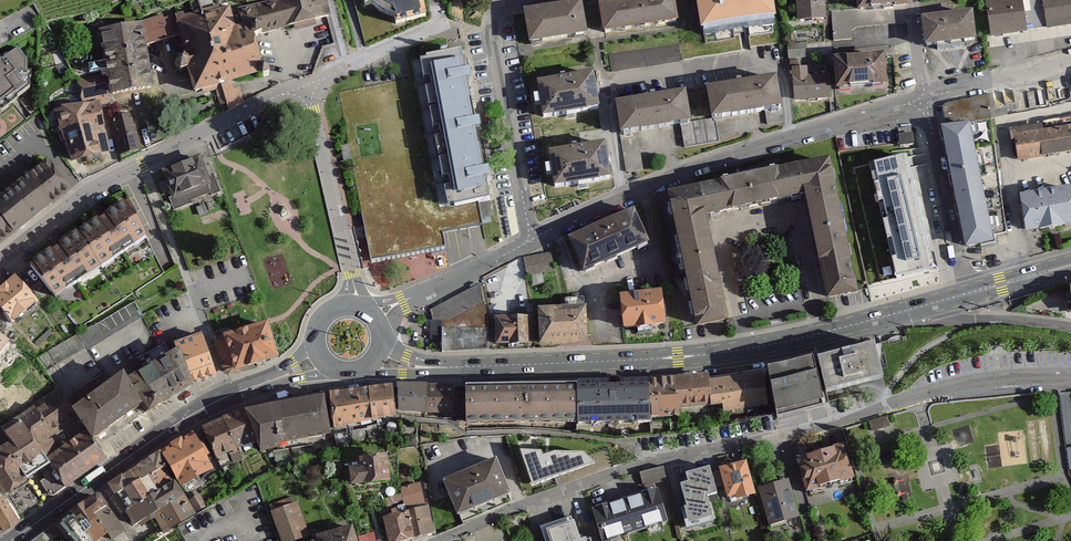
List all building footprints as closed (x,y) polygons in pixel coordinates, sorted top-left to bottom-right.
[(148,91),(143,48),(167,39),(175,71),(184,71),(191,97),(213,91),(221,112),(235,110),(244,101),(239,82),(263,75),(251,38),(291,26),(295,33),(317,26),(314,20),(331,16),(326,0),(273,0),(238,7),(241,26),(232,27),(228,7),(187,19),(182,11),(164,19),(163,13),(99,30),(103,73),(80,79),(83,103),(102,98),(148,91)] [(426,18),(422,0),(362,0),(363,5),(372,3),(393,15),(395,25),(426,18)] [(604,32),(677,22),(674,0),(614,0),(600,2),(604,32)] [(698,18),(771,7),(770,0),(695,0),(698,18)] [(798,20),(825,19),(825,0),(798,0),(798,20)] [(859,10),(909,8),(908,0),(859,0),(859,10)] [(992,38),(1028,33),(1023,0),(1005,0),(987,2),(992,38)] [(1049,28),(1070,24),(1070,0),(1043,0),(1049,28)] [(523,9),(528,43),(583,35),(578,1),(523,9)] [(924,18),(927,46),(977,40),(974,12),(924,18)] [(807,41),(789,40),(789,56),(806,56),(807,41)] [(25,91),(29,67),(14,48),(0,59),(0,110),(25,91)] [(416,83),(342,96),(371,261),(444,247),(443,234),(483,228),(479,204),(491,203),(465,52),(420,58),(422,71),(415,72),(416,83)] [(836,59),(839,90),(889,86),(886,55),(836,59)] [(794,68),(795,101),(830,99),(829,75),(809,76),(808,68),(794,68)] [(537,82),(542,116),(597,108),(592,74),(537,82)] [(708,89),(713,120),(782,110),(777,79),(708,89)] [(616,103),(620,134),(689,124),(685,93),(616,103)] [(70,163),(109,155),(97,103),(62,107),(55,112),(70,163)] [(112,119),(120,153),(142,149),(134,114),(112,119)] [(1019,162),(1070,153),(1070,120),(1013,129),(1019,162)] [(941,130),(965,251),(994,245),(969,124),(941,130)] [(913,135),(898,136),(899,148),(913,147),(913,135)] [(548,153),(553,187),(609,179),(604,145),(548,153)] [(668,188),(696,324),(728,317),(705,212),(805,191),(828,297),(859,290),(831,154),(668,188)] [(164,170),(175,199),(210,185),(199,156),(164,170)] [(933,272),(907,157),(869,166),(896,281),(933,272)] [(70,191),(46,161),(0,196),(0,246),(70,191)] [(1029,233),(1070,227),(1070,190),(1023,197),(1029,233)] [(122,203),(77,232),(100,270),(147,240),(122,203)] [(568,239),(583,273),(648,245),(634,211),(568,239)] [(100,270),(77,232),(29,264),(54,299),(100,270)] [(527,276),(555,271),(552,253),(523,258),(527,276)] [(0,290),(0,311),(2,314),(11,326),(38,305),(15,277),(0,290)] [(440,325),(485,304),(478,287),(432,308),(440,325)] [(620,297),(623,331),(664,327),(661,293),(620,297)] [(135,302),(48,352),(56,366),(85,350),(86,351),(144,318),(135,302)] [(539,311),(540,346),(587,344),(585,309),(539,311)] [(495,346),(531,346),(531,317),(495,318),(495,346)] [(216,339),(228,375),(277,359),(267,329),(265,322),(216,339)] [(441,351),(487,350),(487,330),(441,330),(441,351)] [(174,345),(176,353),(180,351),(193,387),(216,379),(203,335),(174,345)] [(910,350),(906,335),(902,337),(899,336),(896,336),(893,336),(891,338),(888,340),(875,344),(882,369),(904,364),(901,352),(910,350)] [(10,345),(0,338),(0,357),(10,345)] [(875,341),(818,354),(827,392),(884,378),(882,369),(875,344),(875,341)] [(0,367),(0,382),(5,386),(27,360),(14,350),(0,367)] [(176,353),(125,381),(141,406),(137,409),(141,417),(193,387),(180,351),(176,353)] [(813,354),(768,363),(778,419),(826,406),(813,354)] [(765,368),(709,377),(712,405),(722,403),(723,411),(771,403),(765,368)] [(708,372),(676,375),(679,407),(712,405),(709,377),(708,372)] [(120,374),(71,409),(92,441),(137,409),(141,406),(125,381),(120,374)] [(676,375),(649,377),(649,381),(650,417),(679,415),(679,407),(676,375)] [(649,381),(576,383),(576,384),(577,422),(577,425),(651,422),(650,417),(649,381)] [(397,383),(399,410),(426,412),(427,384),(427,382),(397,383)] [(392,383),(368,386),(372,420),(396,415),(392,383)] [(454,384),(427,384),(426,412),(453,413),(454,384)] [(467,423),(577,422),(576,384),(466,385),(467,423)] [(330,390),(334,428),(372,420),(368,386),(330,390)] [(58,390),(17,417),(51,468),(41,475),(45,480),(40,483),(49,494),(54,495),(107,457),(92,441),(71,409),(58,390)] [(258,442),(261,451),(330,433),(324,393),(245,408),(258,442)] [(245,408),(223,417),(237,450),(258,442),(245,408)] [(17,417),(0,428),(0,433),(6,444),(0,448),(0,527),(3,532),(19,520),(4,498),(41,475),(51,468),(17,417)] [(202,426),(221,467),(241,459),(237,450),(223,417),(202,426)] [(872,428),(873,434),(891,429),(889,423),(887,417),(870,423),(872,428)] [(181,487),(214,468),(193,431),(160,449),(168,463),(176,477),(181,487)] [(799,459),(809,493),(855,480),(846,446),(799,459)] [(160,449),(108,483),(115,494),(168,463),(160,449)] [(521,449),(533,486),(542,483),(544,489),(557,484),(555,478),(595,464),(585,451),(521,449)] [(444,479),(459,513),(511,490),(496,456),(444,479)] [(349,469),(351,486),(388,483),(386,457),(358,459),(359,468),(349,469)] [(721,469),(729,497),(739,494),(740,500),(756,496),(746,462),(721,469)] [(168,463),(115,494),(125,510),(174,478),(176,477),(168,463)] [(663,466),(640,472),(643,486),(667,480),(663,466)] [(681,508),(687,529),(715,522),(707,494),(716,491),(709,466),(686,472),(689,480),(680,483),(687,506),(681,508)] [(174,478),(125,510),(133,526),(138,522),(141,526),(154,517),(163,532),(196,513),(185,494),(174,478)] [(420,482),(401,487),(403,507),(424,503),(420,482)] [(760,490),(770,526),(799,518),(788,482),(760,490)] [(602,540),(630,540),(628,534),(646,529),(648,536),(665,531),(663,523),(668,521),(658,488),(592,508),(602,540)] [(94,513),(107,504),(100,493),(96,493),(71,510),(74,513),(94,540),(96,540),(107,533),(94,513)] [(189,500),(197,512),(208,505),(200,493),(189,500)] [(125,530),(107,504),(94,513),(107,533),(112,540),(125,530)] [(281,540),(296,540),(308,537),(296,504),(270,513),(281,540)] [(409,509),(409,510),(416,537),(435,533),(428,504),(409,509)] [(416,537),(409,510),(383,517),(389,540),(399,540),(416,537)] [(74,513),(59,524),(73,540),(94,540),(74,513)] [(542,540),(580,540),(573,518),(538,529),(542,540)] [(59,524),(58,522),(31,540),(73,540),(59,524)] [(316,540),(355,540),(351,527),(316,539),(316,540)] [(358,536),(360,540),(379,540),(376,531),(358,536)]
